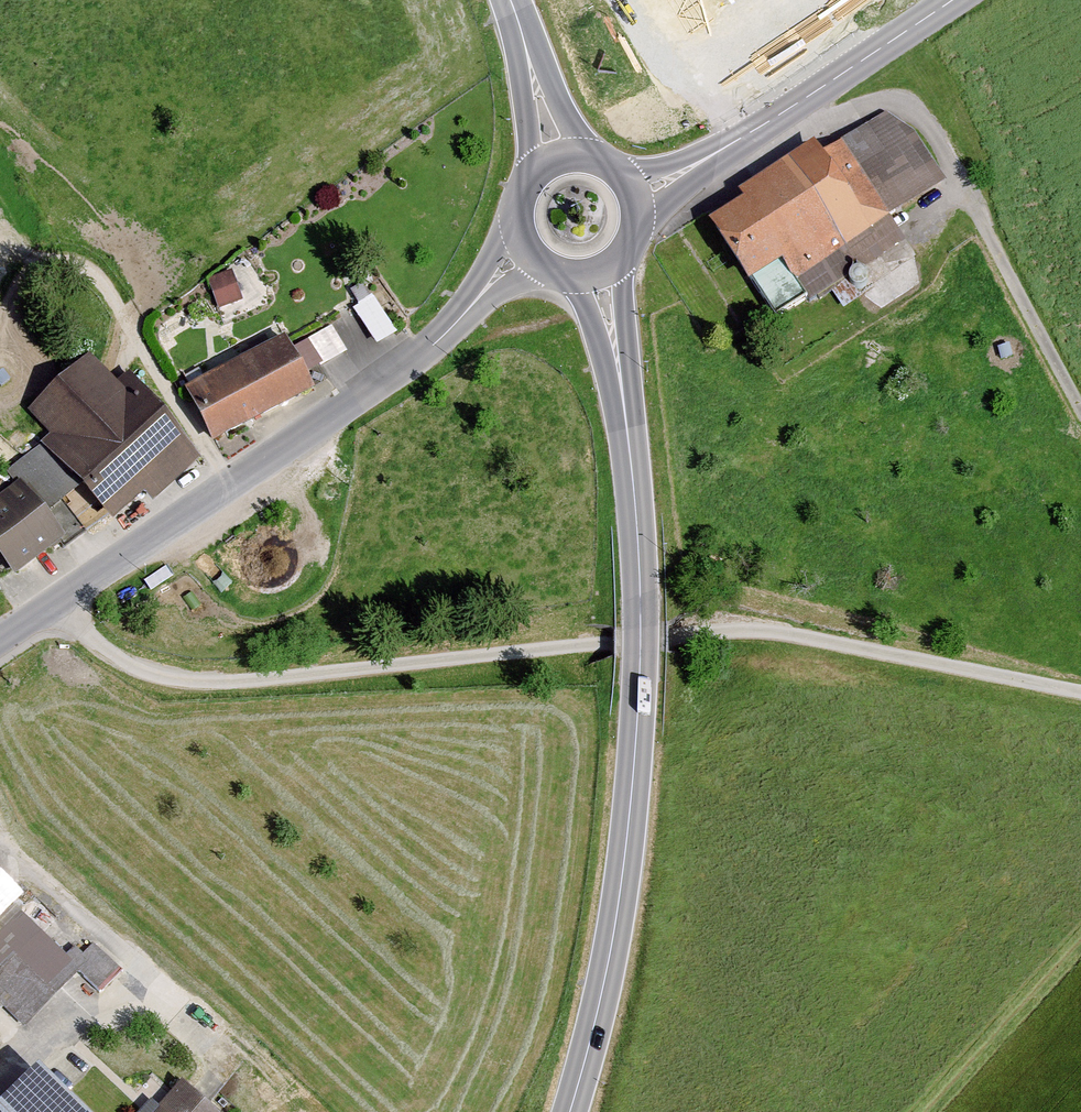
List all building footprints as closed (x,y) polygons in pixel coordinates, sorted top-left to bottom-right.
[(819,147),(712,228),(749,292),(784,272),(799,292),(946,189),(915,136),(887,116),(827,158),(819,147)] [(209,273),(220,301),(244,292),(233,263),(209,273)] [(373,290),(355,302),(377,338),(396,326),(373,290)] [(305,368),(348,345),(334,319),(291,342),(305,368)] [(287,340),(186,392),(214,445),(314,393),(287,340)] [(52,437),(42,446),(113,524),(145,495),(155,506),(206,460),(131,377),(122,386),(94,356),(30,413),(52,437)] [(0,499),(0,561),(13,579),(65,542),(23,483),(0,499)] [(0,877),(0,991),(33,1023),(78,976),(99,996),(122,972),(94,945),(82,958),(76,952),(67,961),(15,912),(25,901),(0,877)] [(38,1067),(0,1106),(0,1111),(83,1111),(38,1067)] [(181,1083),(154,1111),(212,1111),(181,1083)]
